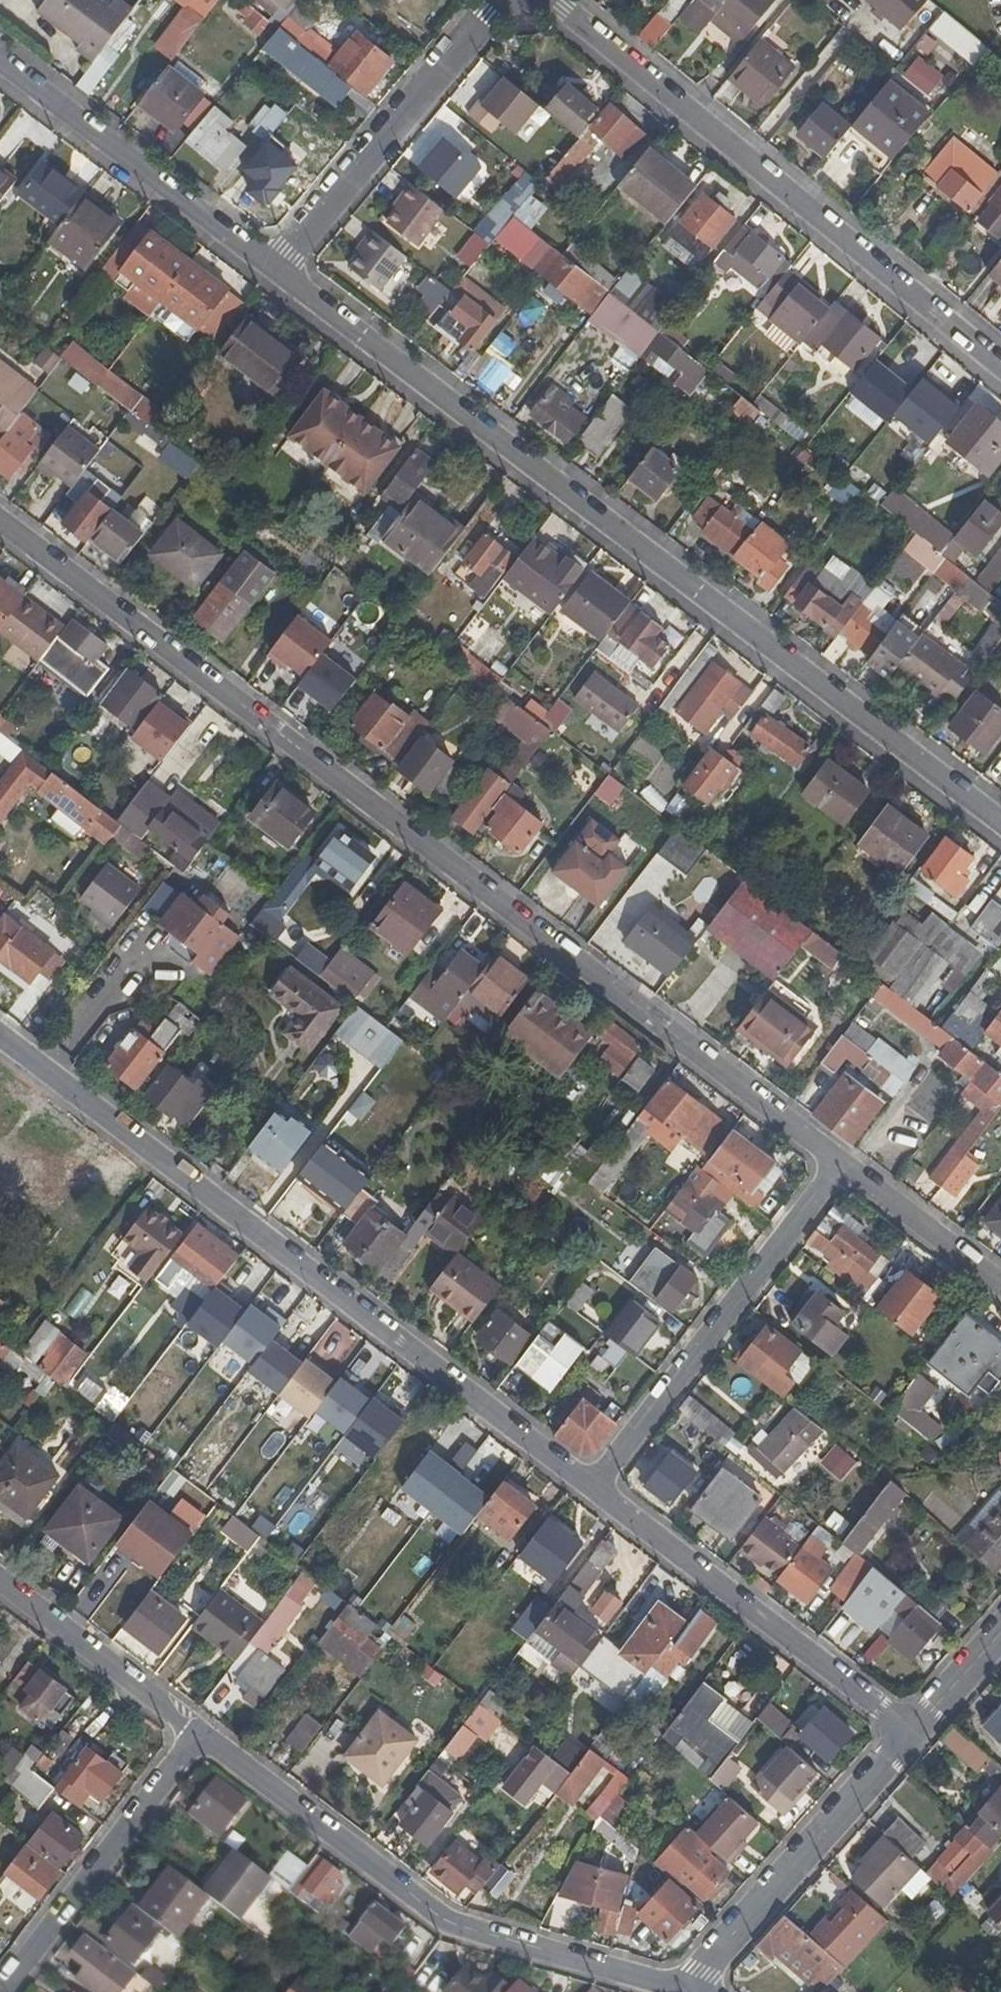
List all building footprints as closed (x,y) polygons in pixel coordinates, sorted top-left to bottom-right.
[(42,15),(54,0),(45,0),(37,11),(42,15)] [(99,55),(133,11),(119,0),(113,0),(112,2),(109,0),(54,0),(42,15),(80,43),(76,48),(94,61),(99,55)] [(173,60),(219,0),(178,0),(187,8),(157,46),(173,60)] [(244,0),(232,0),(231,2),(251,18),(257,11),(244,0)] [(281,27),(301,3),(298,0),(256,0),(269,11),(266,15),(281,27)] [(651,49),(677,18),(685,7),(692,0),(670,0),(639,39),(651,49)] [(685,7),(706,24),(719,9),(725,14),(722,17),(745,36),(775,0),(692,0),(685,7)] [(923,0),(872,0),(901,27),(925,2),(923,0)] [(685,7),(677,18),(698,35),(706,24),(685,7)] [(974,62),(985,50),(943,12),(932,26),(974,62)] [(265,38),(275,25),(261,14),(251,27),(265,38)] [(283,51),(293,38),(279,28),(264,46),(278,57),(283,51)] [(367,94),(392,63),(357,34),(332,65),(367,94)] [(938,44),(926,34),(916,46),(928,56),(938,44)] [(301,45),(317,58),(325,49),(308,36),(301,45)] [(291,57),(301,45),(293,38),(283,51),(291,57)] [(750,92),(747,95),(760,105),(790,67),(757,40),(729,74),(750,92)] [(305,74),(317,58),(301,45),(291,57),(286,64),(303,77),(305,74)] [(76,86),(88,95),(111,65),(99,55),(94,61),(76,86)] [(918,56),(906,73),(932,92),(944,76),(918,56)] [(324,90),(336,75),(337,74),(317,58),(305,74),(324,90)] [(168,66),(141,103),(177,130),(205,96),(201,92),(208,83),(181,61),(174,70),(168,66)] [(729,74),(726,79),(747,95),(750,92),(729,74)] [(368,118),(377,106),(353,87),(352,89),(336,75),(324,90),(322,92),(339,106),(344,100),(368,118)] [(538,104),(506,78),(492,95),(485,104),(480,100),(468,115),(489,132),(498,121),(513,134),(538,104)] [(893,159),(931,114),(888,80),(851,125),(893,159)] [(545,110),(578,137),(585,128),(582,125),(595,110),(566,84),(545,110)] [(487,92),(480,100),(485,104),(492,95),(487,92)] [(286,117),(275,108),(272,110),(265,105),(250,123),(257,128),(253,133),(264,142),(286,117)] [(579,138),(545,179),(558,188),(579,164),(593,147),(599,152),(607,144),(615,152),(616,150),(627,158),(645,135),(609,105),(592,125),(592,124),(579,138)] [(824,158),(849,127),(822,105),(797,135),(824,158)] [(209,113),(185,143),(224,173),(243,149),(223,133),(228,127),(209,113)] [(988,201),(1000,184),(1000,177),(998,174),(952,137),(921,175),(974,218),(988,201)] [(424,162),(457,190),(477,166),(444,138),(424,162)] [(620,185),(667,223),(696,189),(669,167),(665,172),(644,155),(620,185)] [(16,182),(0,170),(0,202),(16,182)] [(16,201),(56,231),(80,200),(39,170),(16,201)] [(510,193),(474,233),(489,245),(513,216),(540,184),(531,177),(514,196),(510,193)] [(445,210),(410,184),(400,197),(405,200),(387,223),(417,246),(445,210)] [(988,201),(992,204),(978,221),(1000,239),(1000,184),(988,201)] [(89,265),(124,220),(87,191),(80,200),(56,231),(52,236),(89,265)] [(734,221),(703,195),(682,222),(712,248),(734,221)] [(761,286),(769,293),(790,266),(791,265),(743,228),(715,263),(727,272),(731,267),(759,289),(761,286)] [(406,256),(372,230),(362,243),(367,246),(351,268),(380,290),(406,256)] [(121,272),(162,303),(192,265),(151,234),(121,272)] [(544,275),(594,313),(610,293),(562,255),(550,246),(536,264),(546,272),(544,275)] [(990,271),(1000,279),(1000,258),(990,271)] [(192,265),(162,303),(199,330),(228,292),(192,265)] [(773,313),(805,341),(833,306),(814,292),(817,288),(790,266),(769,293),(781,302),(773,313)] [(460,281),(451,291),(439,306),(451,315),(452,314),(469,327),(459,340),(473,351),(502,314),(460,281)] [(594,313),(588,321),(598,329),(612,311),(612,307),(618,299),(610,293),(594,313)] [(633,298),(626,306),(659,331),(666,323),(655,314),(653,315),(633,298)] [(439,306),(426,321),(456,344),(459,340),(469,327),(452,314),(451,315),(439,306)] [(854,370),(879,338),(839,306),(814,337),(854,370)] [(249,322),(222,356),(275,396),(288,379),(278,371),(291,354),(249,322)] [(708,370),(660,332),(648,348),(698,387),(710,372),(708,370)] [(112,366),(147,395),(134,410),(151,424),(189,377),(138,335),(112,366)] [(76,342),(62,357),(131,411),(145,395),(76,342)] [(47,346),(37,361),(51,370),(61,355),(47,346)] [(593,358),(590,377),(607,379),(610,360),(593,358)] [(915,387),(878,358),(852,390),(888,419),(893,413),(915,387)] [(0,359),(0,437),(3,439),(21,415),(40,390),(0,359)] [(732,388),(739,379),(717,361),(709,370),(732,388)] [(915,387),(893,413),(931,444),(961,409),(923,377),(915,387)] [(571,408),(575,403),(554,386),(531,415),(566,443),(584,418),(571,408)] [(292,439),(329,467),(363,421),(326,393),(292,439)] [(613,393),(576,441),(597,457),(633,409),(613,393)] [(732,411),(751,426),(761,412),(758,409),(753,405),(742,397),(732,411)] [(758,409),(761,412),(781,427),(789,418),(765,400),(758,409)] [(1000,449),(1000,423),(979,406),(949,442),(989,474),(1000,459),(1000,450),(1000,449)] [(145,437),(151,428),(131,413),(125,421),(145,437)] [(31,454),(33,452),(37,455),(41,450),(29,441),(39,429),(21,415),(3,439),(0,443),(0,472),(11,480),(24,464),(9,453),(17,444),(31,454)] [(69,427),(89,444),(95,437),(74,421),(69,427)] [(363,421),(329,467),(366,495),(400,450),(363,421)] [(73,487),(100,452),(89,444),(69,427),(41,463),(73,487)] [(24,464),(31,454),(17,444),(9,453),(24,464)] [(652,449),(630,477),(657,498),(679,469),(652,449)] [(430,571),(452,542),(403,505),(409,497),(434,465),(418,453),(373,511),(392,526),(385,536),(430,571)] [(833,497),(850,509),(864,490),(847,478),(833,497)] [(863,492),(864,493),(881,506),(892,494),(874,479),(863,492)] [(65,524),(88,544),(92,539),(112,513),(102,504),(109,494),(96,484),(65,524)] [(881,506),(911,530),(923,515),(893,491),(892,494),(881,506)] [(452,542),(460,536),(409,497),(403,505),(452,542)] [(703,531),(734,555),(746,540),(744,538),(752,528),(756,523),(735,508),(731,513),(711,498),(695,520),(705,527),(703,531)] [(942,554),(953,563),(966,547),(975,555),(1000,522),(1000,514),(984,500),(954,539),(942,554)] [(112,513),(92,539),(122,563),(148,531),(117,507),(112,513)] [(916,534),(942,554),(954,539),(923,515),(911,530),(916,534)] [(746,540),(734,555),(762,576),(758,581),(769,589),(786,566),(776,558),(789,543),(760,521),(746,540)] [(222,555),(178,522),(152,556),(196,589),(222,555)] [(502,574),(512,560),(482,537),(462,564),(490,586),(500,573),(502,574)] [(583,573),(534,538),(505,579),(554,614),(583,573)] [(248,552),(225,582),(254,603),(276,574),(248,552)] [(991,593),(1000,581),(1000,555),(978,583),(991,593)] [(786,595),(839,636),(842,632),(862,605),(838,587),(842,582),(813,560),(786,595)] [(941,586),(953,596),(969,576),(956,566),(941,586)] [(591,573),(563,610),(602,640),(629,606),(604,588),(607,585),(591,573)] [(28,594),(3,574),(0,578),(0,581),(25,599),(25,598),(28,594)] [(0,581),(0,631),(25,599),(0,581)] [(254,603),(225,582),(196,619),(224,642),(254,603)] [(883,635),(887,638),(894,627),(886,621),(878,631),(865,621),(876,606),(881,610),(885,605),(871,593),(862,605),(842,632),(850,638),(858,644),(869,652),(883,635)] [(25,598),(25,599),(0,631),(0,635),(37,663),(40,661),(53,643),(57,637),(65,628),(25,598)] [(654,638),(660,630),(640,615),(617,645),(652,671),(668,649),(654,638)] [(331,642),(299,617),(269,658),(282,667),(285,662),(304,677),(324,651),(331,642)] [(490,626),(478,617),(450,652),(497,689),(504,680),(469,653),(490,626)] [(60,640),(57,637),(53,643),(40,661),(87,698),(108,670),(97,661),(107,648),(73,622),(60,640)] [(890,679),(898,668),(917,643),(895,626),(894,627),(887,638),(873,656),(868,662),(890,679)] [(941,692),(955,703),(977,674),(923,634),(917,643),(898,668),(937,698),(941,692)] [(869,652),(873,656),(887,638),(883,635),(869,652)] [(823,655),(834,664),(847,646),(846,644),(837,638),(823,655)] [(846,644),(847,646),(853,651),(858,644),(850,638),(846,644)] [(706,647),(659,708),(668,715),(714,653),(706,647)] [(304,677),(298,684),(332,710),(358,677),(324,651),(304,677)] [(731,723),(751,696),(708,664),(671,712),(700,734),(717,711),(731,723)] [(163,696),(127,670),(101,704),(137,731),(161,700),(163,696)] [(471,672),(465,679),(478,688),(483,681),(471,672)] [(641,705),(594,672),(575,698),(622,732),(641,705)] [(772,692),(744,731),(765,746),(769,749),(803,773),(816,754),(768,721),(784,701),(772,692)] [(1000,732),(1000,711),(977,693),(952,727),(985,753),(1000,732)] [(349,726),(399,765),(430,725),(413,711),(408,717),(400,711),(398,713),(374,694),(349,726)] [(537,750),(550,733),(538,724),(505,698),(491,716),(516,735),(515,736),(521,740),(522,740),(524,741),(525,741),(537,750)] [(193,724),(161,700),(137,731),(135,735),(166,759),(193,724)] [(93,715),(81,730),(92,739),(103,723),(93,715)] [(5,738),(12,728),(0,718),(0,734),(5,738)] [(452,763),(420,739),(397,769),(429,793),(452,763)] [(553,771),(573,773),(575,754),(555,752),(553,771)] [(741,775),(717,756),(689,794),(712,812),(741,775)] [(867,794),(828,764),(803,795),(842,826),(867,794)] [(451,817),(473,835),(513,782),(507,777),(503,782),(487,770),(451,817)] [(617,804),(626,781),(608,773),(598,796),(617,804)] [(109,845),(123,827),(117,823),(54,775),(41,792),(109,845)] [(486,829),(495,836),(504,844),(517,855),(540,826),(516,806),(524,796),(512,786),(494,810),(498,814),(486,829)] [(312,814),(275,787),(251,818),(288,846),(312,814)] [(223,825),(178,792),(151,828),(196,861),(223,825)] [(681,818),(693,802),(680,792),(668,809),(681,818)] [(898,877),(927,838),(887,809),(859,847),(898,877)] [(590,819),(550,872),(597,908),(622,875),(602,860),(618,840),(590,819)] [(130,828),(121,843),(138,853),(147,838),(130,828)] [(705,850),(676,829),(658,853),(687,874),(705,850)] [(371,857),(339,832),(314,864),(346,889),(371,857)] [(637,854),(618,840),(602,860),(622,875),(637,854)] [(972,860),(945,841),(921,873),(955,899),(968,882),(960,876),(972,860)] [(142,889),(108,863),(79,902),(112,928),(142,889)] [(710,925),(778,977),(803,945),(803,944),(810,936),(742,884),(710,925)] [(407,955),(425,930),(420,927),(433,909),(403,887),(371,928),(407,955)] [(242,937),(184,893),(160,924),(200,955),(194,962),(212,976),(242,937)] [(1000,921),(1000,907),(993,901),(971,929),(999,950),(1000,948),(1000,939),(992,933),(1000,921)] [(278,940),(288,924),(263,908),(253,924),(278,940)] [(420,927),(425,930),(438,914),(433,909),(420,927)] [(624,943),(669,978),(695,944),(650,909),(624,943)] [(0,924),(0,961),(31,984),(54,954),(24,931),(27,927),(22,922),(19,927),(6,917),(0,924)] [(992,933),(1000,939),(1000,921),(992,933)] [(913,1009),(946,965),(893,924),(867,959),(887,974),(896,981),(888,991),(913,1009)] [(843,956),(812,932),(810,936),(803,944),(803,945),(834,968),(843,956)] [(373,976),(341,951),(317,982),(349,1006),(373,976)] [(410,996),(444,1022),(447,1019),(458,1004),(483,970),(459,951),(439,978),(430,971),(410,996)] [(474,1009),(494,1025),(528,981),(507,965),(508,963),(496,954),(483,970),(458,1004),(470,1014),(474,1009)] [(964,977),(947,964),(946,965),(913,1009),(930,1022),(964,977)] [(309,1050),(340,1009),(290,971),(273,994),(302,1017),(289,1035),(309,1050)] [(881,984),(881,986),(888,991),(896,981),(887,974),(880,984),(881,984)] [(775,981),(741,1025),(760,1039),(791,1063),(814,1035),(798,1023),(810,1008),(775,981)] [(943,1052),(952,1039),(942,1031),(930,1022),(913,1009),(888,991),(881,986),(872,998),(943,1052)] [(544,989),(515,1027),(571,1070),(600,1032),(544,989)] [(459,1029),(470,1014),(458,1004),(447,1019),(459,1029)] [(984,1035),(1000,1048),(1000,1011),(984,1035)] [(149,1042),(134,1030),(107,1066),(137,1089),(182,1030),(167,1018),(156,1032),(149,1042)] [(142,1021),(134,1030),(149,1042),(156,1032),(142,1021)] [(613,1023),(599,1041),(603,1045),(612,1051),(604,1062),(622,1076),(645,1046),(627,1032),(626,1032),(613,1023)] [(760,1039),(741,1025),(737,1030),(757,1044),(760,1039)] [(340,1048),(375,1077),(402,1041),(390,1032),(386,1037),(388,1039),(381,1047),(357,1028),(340,1048)] [(867,1056),(841,1036),(820,1064),(834,1074),(845,1059),(858,1068),(867,1056)] [(971,1081),(984,1063),(970,1053),(952,1039),(943,1052),(939,1057),(962,1074),(971,1081)] [(882,1045),(871,1059),(892,1075),(902,1083),(913,1069),(882,1045)] [(338,1078),(343,1058),(322,1054),(318,1073),(338,1078)] [(622,1078),(638,1091),(653,1071),(637,1059),(622,1078)] [(984,1063),(971,1081),(995,1100),(984,1116),(981,1114),(930,1180),(940,1188),(1000,1108),(1000,1076),(984,1063)] [(191,1126),(216,1093),(199,1080),(195,1086),(169,1067),(146,1097),(166,1111),(168,1109),(191,1126)] [(964,1090),(971,1081),(962,1074),(956,1083),(964,1090)] [(881,1090),(891,1097),(902,1083),(892,1075),(881,1090)] [(720,1120),(666,1079),(665,1080),(645,1107),(656,1116),(672,1128),(683,1137),(688,1131),(703,1142),(720,1120)] [(813,1117),(850,1146),(863,1129),(860,1127),(878,1105),(846,1079),(828,1102),(826,1100),(813,1117)] [(995,1100),(971,1081),(964,1090),(959,1096),(981,1114),(984,1116),(995,1100)] [(282,1106),(249,1150),(268,1164),(273,1167),(281,1174),(314,1130),(282,1106)] [(672,1128),(656,1116),(652,1122),(667,1134),(672,1128)] [(727,1124),(720,1120),(703,1142),(688,1131),(683,1137),(704,1152),(727,1124)] [(720,1185),(770,1223),(779,1211),(753,1190),(774,1163),(730,1129),(699,1168),(720,1185)] [(637,1147),(623,1136),(618,1142),(632,1152),(637,1147)] [(325,1142),(299,1177),(345,1212),(362,1189),(372,1176),(325,1142)] [(632,1152),(618,1142),(612,1150),(626,1161),(632,1152)] [(612,1150),(589,1180),(603,1191),(626,1161),(612,1150)] [(283,1180),(270,1171),(266,1167),(255,1158),(243,1175),(270,1197),(283,1180)] [(0,1161),(0,1192),(15,1173),(0,1161)] [(697,1167),(665,1207),(695,1231),(686,1242),(705,1257),(731,1222),(716,1211),(710,1206),(716,1198),(712,1195),(720,1185),(699,1168),(697,1167)] [(589,1180),(588,1182),(602,1193),(603,1191),(589,1180)] [(345,1212),(343,1215),(357,1226),(345,1242),(379,1269),(397,1246),(405,1235),(372,1209),(378,1201),(362,1189),(345,1212)] [(481,1222),(452,1198),(426,1231),(455,1254),(457,1253),(481,1222)] [(710,1206),(716,1211),(722,1203),(716,1198),(710,1206)] [(984,1223),(1000,1236),(1000,1201),(984,1223)] [(835,1204),(808,1240),(835,1261),(831,1266),(856,1285),(867,1270),(878,1278),(889,1263),(856,1238),(865,1227),(835,1204)] [(146,1284),(182,1236),(146,1210),(122,1243),(137,1253),(138,1259),(129,1272),(146,1284)] [(199,1279),(214,1289),(219,1283),(239,1257),(197,1225),(179,1249),(191,1258),(184,1267),(199,1279)] [(397,1246),(379,1269),(391,1278),(409,1254),(397,1246)] [(179,1249),(172,1258),(184,1267),(191,1258),(179,1249)] [(438,1295),(465,1259),(457,1253),(455,1254),(447,1268),(431,1290),(438,1295)] [(438,1295),(474,1323),(502,1287),(465,1259),(438,1295)] [(681,1266),(673,1276),(663,1289),(656,1298),(672,1311),(698,1279),(681,1266)] [(663,1289),(673,1276),(663,1268),(653,1282),(663,1289)] [(908,1271),(878,1310),(910,1335),(941,1295),(908,1271)] [(171,1307),(190,1321),(214,1289),(199,1279),(187,1295),(182,1292),(171,1307)] [(580,1312),(598,1290),(585,1279),(567,1302),(580,1312)] [(214,1289),(190,1321),(187,1323),(217,1347),(223,1340),(245,1311),(227,1297),(231,1292),(219,1283),(214,1289)] [(795,1325),(818,1294),(813,1290),(790,1321),(795,1325)] [(843,1313),(818,1294),(795,1325),(820,1344),(843,1313)] [(633,1300),(610,1331),(606,1336),(629,1353),(632,1354),(658,1320),(633,1300)] [(245,1311),(223,1340),(254,1364),(272,1340),(287,1320),(274,1311),(267,1320),(250,1306),(245,1311)] [(496,1311),(477,1338),(512,1364),(532,1338),(496,1311)] [(961,1318),(1000,1349),(1000,1338),(967,1311),(961,1318)] [(549,1323),(527,1352),(541,1364),(531,1378),(550,1392),(583,1350),(598,1362),(606,1351),(605,1350),(609,1345),(601,1340),(605,1335),(602,1332),(579,1316),(565,1335),(549,1323)] [(934,1353),(927,1362),(970,1394),(976,1386),(988,1395),(1000,1379),(1000,1349),(961,1318),(934,1353)] [(87,1355),(44,1322),(21,1353),(25,1357),(58,1382),(67,1389),(71,1383),(67,1380),(87,1355)] [(768,1327),(764,1331),(750,1350),(741,1362),(756,1375),(769,1359),(784,1340),(768,1327)] [(750,1350),(764,1331),(760,1328),(756,1333),(755,1332),(744,1346),(750,1350)] [(606,1351),(621,1362),(629,1353),(606,1336),(605,1335),(601,1340),(609,1345),(605,1350),(606,1351)] [(303,1363),(272,1340),(254,1364),(249,1370),(280,1394),(303,1363)] [(366,1382),(387,1354),(368,1340),(348,1368),(366,1382)] [(25,1357),(22,1360),(0,1343),(0,1372),(9,1379),(19,1365),(44,1386),(39,1392),(42,1394),(46,1397),(58,1382),(25,1357)] [(207,1365),(234,1384),(248,1363),(221,1344),(207,1365)] [(826,1364),(799,1344),(791,1353),(818,1374),(826,1364)] [(629,1353),(621,1362),(629,1368),(636,1358),(632,1354),(629,1353)] [(778,1365),(769,1359),(756,1375),(765,1381),(778,1365)] [(305,1360),(303,1363),(280,1394),(310,1417),(315,1410),(336,1383),(305,1360)] [(346,1369),(336,1383),(315,1410),(346,1433),(371,1400),(353,1387),(359,1379),(346,1369)] [(88,1376),(79,1390),(99,1403),(108,1389),(88,1376)] [(924,1383),(916,1377),(888,1413),(897,1419),(924,1383)] [(581,1403),(556,1436),(580,1454),(596,1453),(617,1424),(592,1405),(600,1396),(588,1386),(577,1400),(581,1403)] [(688,1396),(678,1410),(681,1412),(704,1432),(724,1448),(734,1434),(688,1396)] [(371,1400),(346,1433),(345,1434),(375,1457),(407,1415),(395,1406),(391,1411),(373,1398),(371,1400)] [(795,1409),(757,1448),(772,1462),(782,1473),(796,1458),(807,1448),(792,1433),(805,1419),(795,1409)] [(704,1432),(681,1412),(676,1419),(699,1438),(704,1432)] [(448,1465),(430,1450),(402,1487),(433,1511),(460,1475),(478,1451),(466,1442),(448,1465)] [(820,1462),(842,1482),(861,1462),(839,1442),(820,1462)] [(18,1444),(0,1467),(0,1497),(1,1498),(3,1494),(29,1515),(59,1476),(18,1444)] [(813,1453),(807,1448),(796,1458),(803,1464),(813,1453)] [(670,1454),(645,1486),(671,1506),(696,1473),(670,1454)] [(732,1537),(761,1500),(723,1471),(695,1509),(732,1537)] [(490,1498),(460,1475),(433,1511),(464,1534),(479,1514),(490,1498)] [(537,1507),(504,1481),(490,1498),(479,1514),(511,1539),(537,1507)] [(889,1482),(842,1545),(857,1556),(903,1494),(889,1482)] [(120,1518),(81,1489),(50,1529),(90,1561),(120,1518)] [(151,1501),(119,1544),(162,1576),(194,1533),(151,1501)] [(963,1546),(994,1573),(1000,1565),(1000,1502),(963,1546)] [(836,1511),(828,1524),(845,1535),(854,1522),(836,1511)] [(267,1515),(254,1523),(264,1537),(276,1529),(267,1515)] [(757,1557),(779,1575),(801,1546),(781,1530),(782,1529),(766,1516),(741,1549),(755,1560),(757,1557)] [(251,1550),(261,1536),(250,1528),(246,1525),(236,1539),(251,1550)] [(526,1573),(559,1599),(589,1560),(556,1535),(526,1573)] [(779,1575),(777,1578),(808,1601),(833,1569),(822,1561),(828,1552),(811,1539),(805,1548),(801,1545),(801,1546),(779,1575)] [(536,1630),(582,1665),(602,1637),(573,1615),(584,1600),(580,1597),(600,1571),(602,1573),(618,1552),(604,1541),(589,1560),(559,1599),(547,1615),(536,1630)] [(72,1607),(87,1617),(128,1560),(114,1549),(72,1607)] [(855,1590),(872,1567),(859,1557),(842,1580),(855,1590)] [(875,1587),(884,1593),(892,1582),(872,1567),(855,1590),(848,1600),(859,1608),(875,1587)] [(917,1654),(940,1625),(935,1621),(912,1600),(892,1582),(884,1593),(897,1604),(889,1614),(901,1623),(892,1635),(917,1654)] [(223,1641),(234,1650),(260,1617),(222,1587),(193,1626),(220,1646),(223,1641)] [(923,1589),(912,1600),(935,1621),(946,1609),(923,1589)] [(149,1593),(125,1624),(159,1650),(183,1618),(149,1593)] [(621,1651),(649,1671),(652,1666),(670,1642),(685,1622),(658,1601),(621,1651)] [(368,1668),(381,1651),(366,1640),(377,1626),(348,1603),(324,1635),(368,1668)] [(532,1634),(536,1630),(547,1615),(539,1608),(523,1628),(532,1634)] [(674,1645),(670,1642),(652,1666),(669,1679),(681,1664),(684,1667),(718,1622),(702,1609),(674,1645)] [(285,1618),(274,1610),(265,1621),(240,1654),(230,1667),(253,1684),(242,1698),(255,1707),(284,1669),(260,1651),(285,1618)] [(234,1650),(240,1654),(265,1621),(260,1617),(234,1650)] [(368,1668),(324,1635),(318,1643),(363,1676),(368,1668)] [(917,1654),(892,1635),(887,1641),(912,1661),(917,1654)] [(621,1651),(602,1637),(582,1665),(629,1698),(649,1671),(621,1651)] [(28,1661),(15,1679),(33,1694),(22,1707),(40,1721),(43,1716),(50,1707),(62,1716),(76,1698),(66,1690),(29,1660),(28,1661)] [(701,1684),(661,1736),(671,1745),(681,1732),(707,1752),(696,1766),(709,1778),(728,1755),(738,1742),(756,1719),(743,1709),(740,1713),(722,1700),(701,1684)] [(800,1734),(767,1705),(757,1719),(787,1746),(790,1748),(798,1740),(802,1744),(806,1740),(828,1759),(851,1734),(823,1708),(800,1734)] [(50,1707),(43,1716),(55,1725),(62,1716),(50,1707)] [(347,1755),(371,1772),(376,1766),(390,1776),(419,1739),(381,1710),(347,1755)] [(303,1752),(324,1724),(308,1713),(287,1740),(303,1752)] [(1000,1743),(1000,1717),(997,1713),(984,1727),(1000,1743)] [(983,1752),(952,1725),(940,1739),(970,1766),(974,1761),(983,1752)] [(461,1728),(445,1748),(459,1759),(474,1738),(461,1728)] [(64,1729),(52,1751),(67,1759),(79,1736),(64,1729)] [(520,1737),(513,1732),(500,1748),(507,1753),(520,1737)] [(816,1772),(790,1748),(787,1746),(750,1788),(780,1813),(816,1772)] [(56,1788),(80,1806),(92,1790),(103,1799),(123,1773),(88,1747),(56,1788)] [(570,1773),(556,1791),(571,1803),(601,1765),(617,1778),(607,1790),(604,1788),(599,1793),(610,1802),(629,1779),(590,1748),(570,1773)] [(552,1768),(553,1766),(532,1750),(505,1786),(525,1802),(544,1779),(553,1787),(562,1776),(552,1768)] [(983,1752),(974,1761),(1000,1784),(1000,1767),(983,1752)] [(44,1754),(37,1763),(32,1770),(40,1776),(52,1760),(44,1754)] [(741,1765),(728,1755),(709,1778),(722,1790),(741,1765)] [(443,1771),(434,1763),(424,1776),(433,1783),(443,1771)] [(376,1766),(371,1772),(385,1783),(390,1776),(376,1766)] [(39,1809),(56,1788),(40,1776),(32,1770),(15,1792),(39,1809)] [(424,1776),(418,1784),(420,1786),(409,1802),(416,1807),(402,1824),(428,1843),(459,1803),(433,1783),(424,1776)] [(196,1808),(190,1815),(219,1837),(225,1829),(246,1802),(218,1779),(196,1808)] [(966,1827),(983,1841),(999,1823),(1000,1821),(1000,1786),(966,1827)] [(730,1796),(697,1833),(729,1863),(740,1850),(735,1846),(758,1822),(730,1796)] [(30,1842),(60,1866),(84,1836),(53,1813),(30,1842)] [(601,1815),(595,1826),(634,1861),(638,1848),(619,1831),(601,1815)] [(896,1818),(882,1832),(884,1835),(910,1858),(924,1842),(896,1818)] [(990,1848),(1000,1836),(1000,1825),(999,1823),(983,1841),(990,1848)] [(713,1856),(717,1852),(702,1839),(688,1826),(655,1863),(684,1889),(689,1884),(704,1899),(729,1870),(713,1856)] [(971,1853),(981,1861),(992,1849),(990,1848),(983,1841),(966,1827),(939,1858),(954,1872),(971,1853)] [(898,1884),(917,1864),(910,1858),(884,1835),(873,1847),(877,1851),(863,1867),(851,1879),(880,1904),(898,1884)] [(471,1882),(480,1889),(500,1863),(491,1857),(486,1864),(456,1843),(433,1871),(463,1893),(471,1882)] [(60,1869),(26,1844),(5,1871),(38,1897),(60,1869)] [(877,1851),(873,1847),(859,1863),(863,1867),(877,1851)] [(206,1893),(210,1897),(240,1920),(272,1878),(270,1877),(238,1852),(206,1893)] [(270,1877),(272,1878),(290,1892),(308,1868),(289,1853),(270,1877)] [(950,1877),(925,1857),(920,1863),(944,1883),(950,1877)] [(315,1859),(308,1868),(290,1892),(297,1898),(304,1890),(326,1907),(341,1887),(336,1882),(342,1874),(326,1861),(323,1865),(315,1859)] [(623,1893),(625,1893),(627,1885),(623,1885),(626,1875),(577,1861),(560,1892),(604,1905),(597,1930),(611,1934),(623,1893)] [(505,1862),(488,1883),(498,1891),(515,1871),(505,1862)] [(928,1875),(917,1864),(898,1884),(910,1895),(928,1875)] [(140,1909),(178,1938),(210,1897),(206,1893),(172,1867),(140,1909)] [(698,1906),(670,1880),(640,1914),(668,1939),(698,1906)] [(845,1964),(887,1921),(853,1892),(841,1905),(855,1917),(840,1932),(825,1918),(811,1933),(826,1948),(845,1964)] [(988,1911),(1000,1923),(1000,1898),(988,1911)] [(375,1904),(349,1937),(368,1952),(381,1936),(403,1953),(417,1936),(375,1904)] [(162,1927),(135,1907),(109,1939),(136,1959),(162,1927)] [(811,1979),(823,1990),(845,1967),(784,1914),(758,1944),(773,1958),(786,1944),(817,1973),(811,1979)] [(85,1915),(77,1926),(89,1936),(98,1942),(106,1931),(85,1915)] [(89,1936),(74,1956),(89,1967),(79,1980),(96,1991),(128,1991),(129,1991),(130,1991),(142,1976),(98,1942),(89,1936)] [(395,1973),(407,1983),(422,1962),(410,1954),(395,1973)] [(509,1991),(494,1977),(486,1986),(465,1969),(446,1991),(508,1991),(509,1991)] [(142,1976),(130,1991),(129,1991),(128,1991),(140,1991),(149,1981),(142,1976)] [(309,1977),(298,1991),(324,1991),(326,1990),(309,1977)] [(971,1985),(963,1977),(956,1985),(963,1991),(977,1991),(971,1985)] [(508,1991),(531,1991),(517,1981),(509,1991),(508,1991)]
